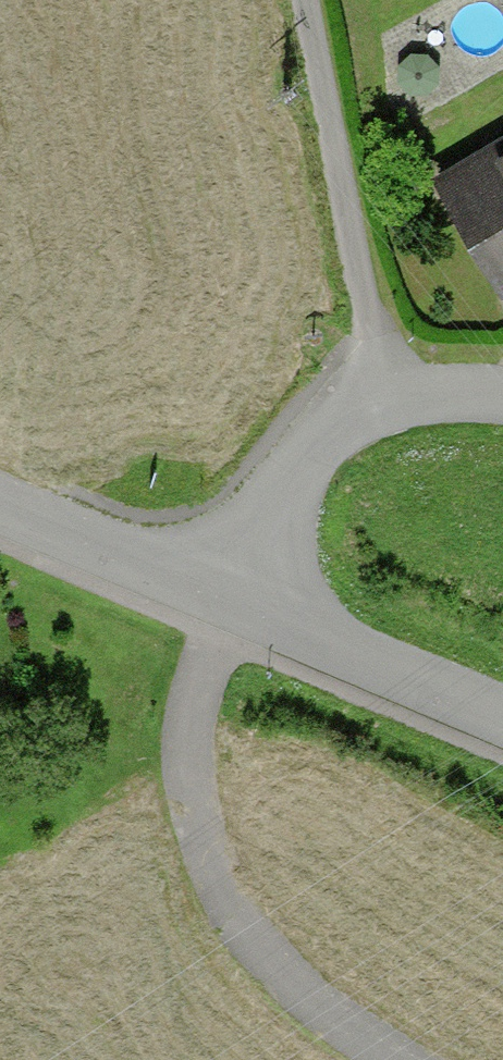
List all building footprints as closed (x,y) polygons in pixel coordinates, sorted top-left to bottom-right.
[(438,169),(496,267),(502,263),(502,131),(438,169)]
